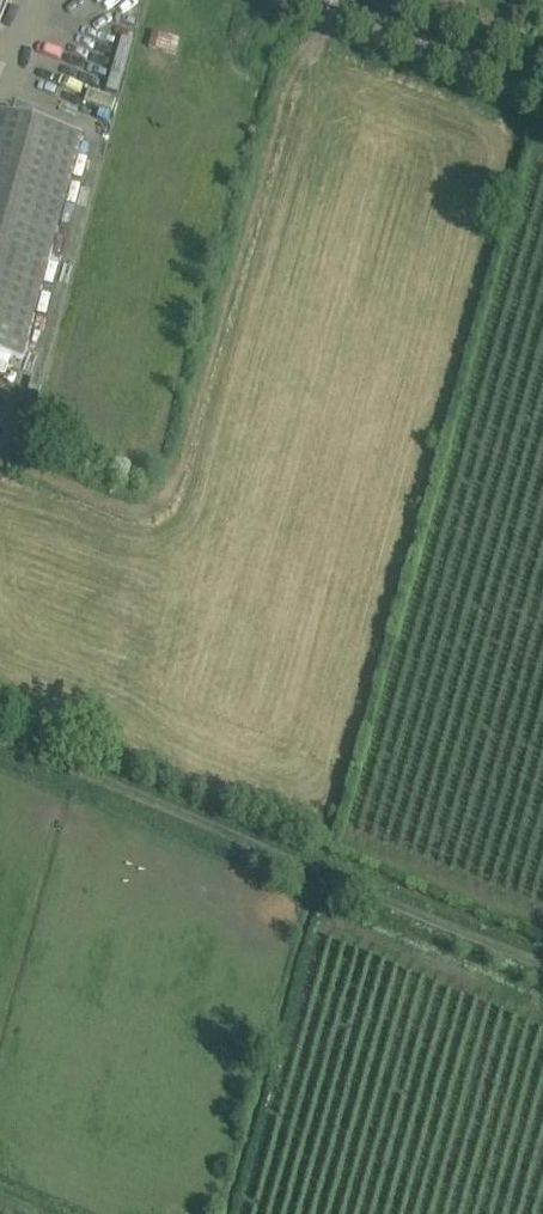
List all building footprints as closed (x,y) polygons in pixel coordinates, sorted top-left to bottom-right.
[(148,46),(176,54),(180,38),(153,31),(148,46)] [(24,360),(84,135),(0,112),(0,354),(24,360)]
